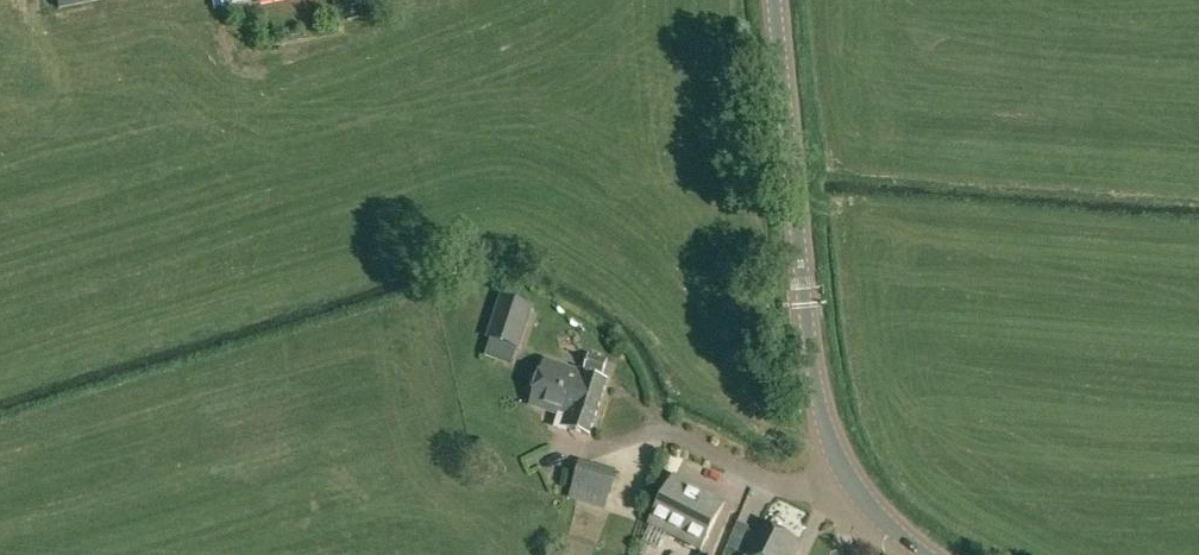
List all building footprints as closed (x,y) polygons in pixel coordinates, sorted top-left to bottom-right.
[(499,298),(487,339),(520,350),(532,307),(499,298)] [(584,370),(603,375),(608,360),(588,354),(584,370)] [(589,436),(607,383),(545,362),(542,372),(534,374),(529,387),(534,393),(531,404),(560,413),(556,425),(589,436)] [(574,484),(609,493),(616,471),(580,462),(574,484)] [(674,477),(659,506),(649,525),(700,551),(724,503),(674,477)] [(798,540),(760,521),(742,554),(743,554),(791,554),(798,540)] [(729,551),(737,528),(724,524),(717,547),(729,551)]
